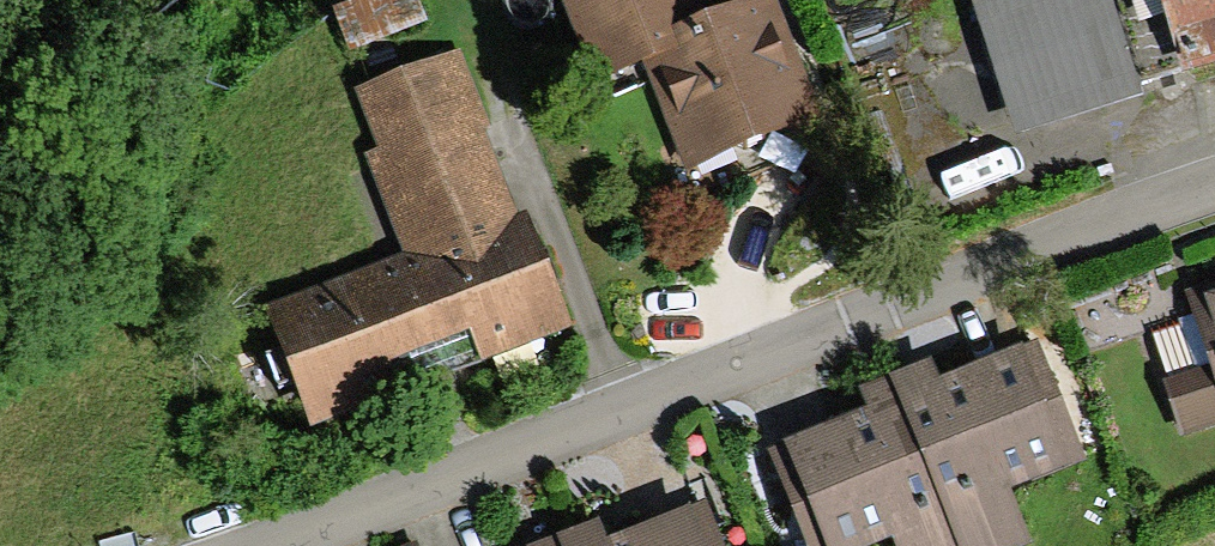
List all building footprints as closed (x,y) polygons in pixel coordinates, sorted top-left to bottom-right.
[(334,12),(352,54),(426,23),(417,0),(363,0),(334,12)] [(825,119),(777,0),(768,0),(711,23),(702,0),(560,0),(596,91),(647,71),(687,173),(825,119)] [(972,1),(1017,140),(1143,99),(1139,88),(1178,75),(1154,0),(976,0),(972,1)] [(1178,75),(1182,88),(1214,77),(1214,0),(1154,0),(1178,75)] [(266,316),(313,432),(572,328),(525,212),(516,215),(483,133),(492,129),(460,47),(354,89),(380,154),(370,158),(411,259),(266,316)] [(1184,298),(1208,365),(1161,382),(1182,440),(1214,428),(1214,287),(1184,298)] [(901,399),(962,545),(1027,545),(1030,545),(1008,492),(1085,460),(1037,343),(901,399)] [(901,399),(765,454),(803,545),(875,545),(892,539),(895,545),(962,545),(901,399)] [(599,545),(722,545),(706,504),(599,545)]
